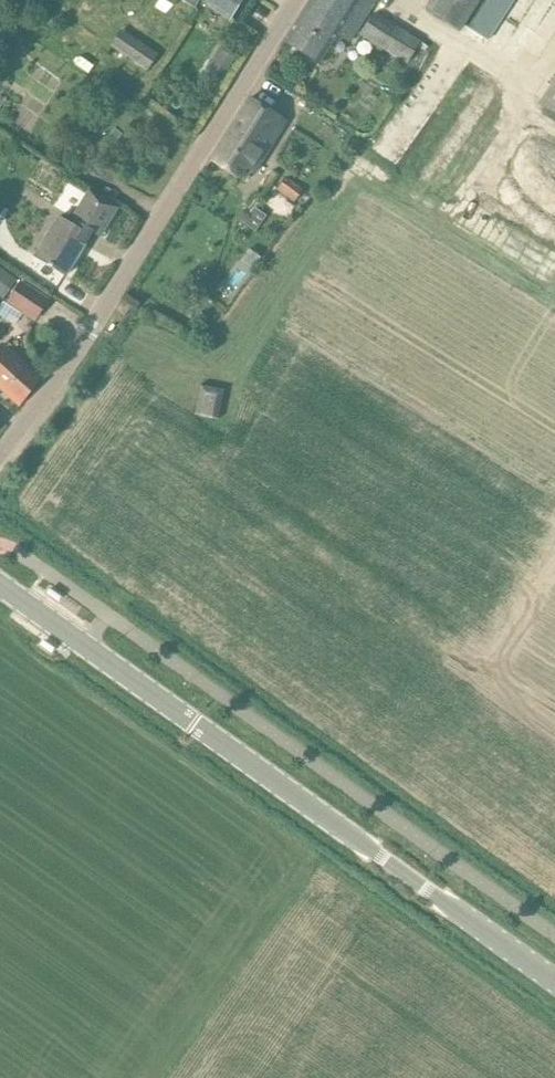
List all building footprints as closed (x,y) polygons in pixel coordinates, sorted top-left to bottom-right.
[(197,10),(202,3),(204,0),(181,0),(197,10)] [(202,3),(230,20),(243,0),(204,0),(202,3)] [(303,54),(318,63),(339,31),(352,40),(377,0),(311,0),(285,42),(303,54)] [(445,22),(459,31),(479,0),(433,0),(426,10),(445,22)] [(373,14),(360,36),(406,65),(415,52),(419,54),(424,45),(373,14)] [(121,29),(110,45),(147,71),(158,55),(121,29)] [(205,72),(221,82),(235,58),(219,48),(205,72)] [(539,104),(554,114),(554,80),(539,104)] [(211,162),(230,173),(239,179),(246,167),(253,171),(285,120),(250,99),(211,162)] [(44,160),(15,207),(41,224),(72,176),(44,160)] [(277,189),(294,203),(303,209),(312,196),(285,178),(284,180),(277,189)] [(49,265),(48,267),(51,269),(52,267),(66,276),(84,246),(74,239),(79,231),(89,238),(93,232),(100,237),(118,209),(89,191),(71,216),(69,215),(64,221),(62,219),(36,256),(49,265)] [(236,231),(244,237),(240,243),(248,248),(259,232),(244,221),(236,231)] [(1,303),(18,280),(0,268),(0,302),(1,303)] [(48,301),(21,282),(6,302),(34,321),(48,301)] [(23,365),(1,347),(0,349),(0,391),(19,405),(40,379),(23,365)] [(219,393),(197,392),(196,419),(217,420),(219,393)]
